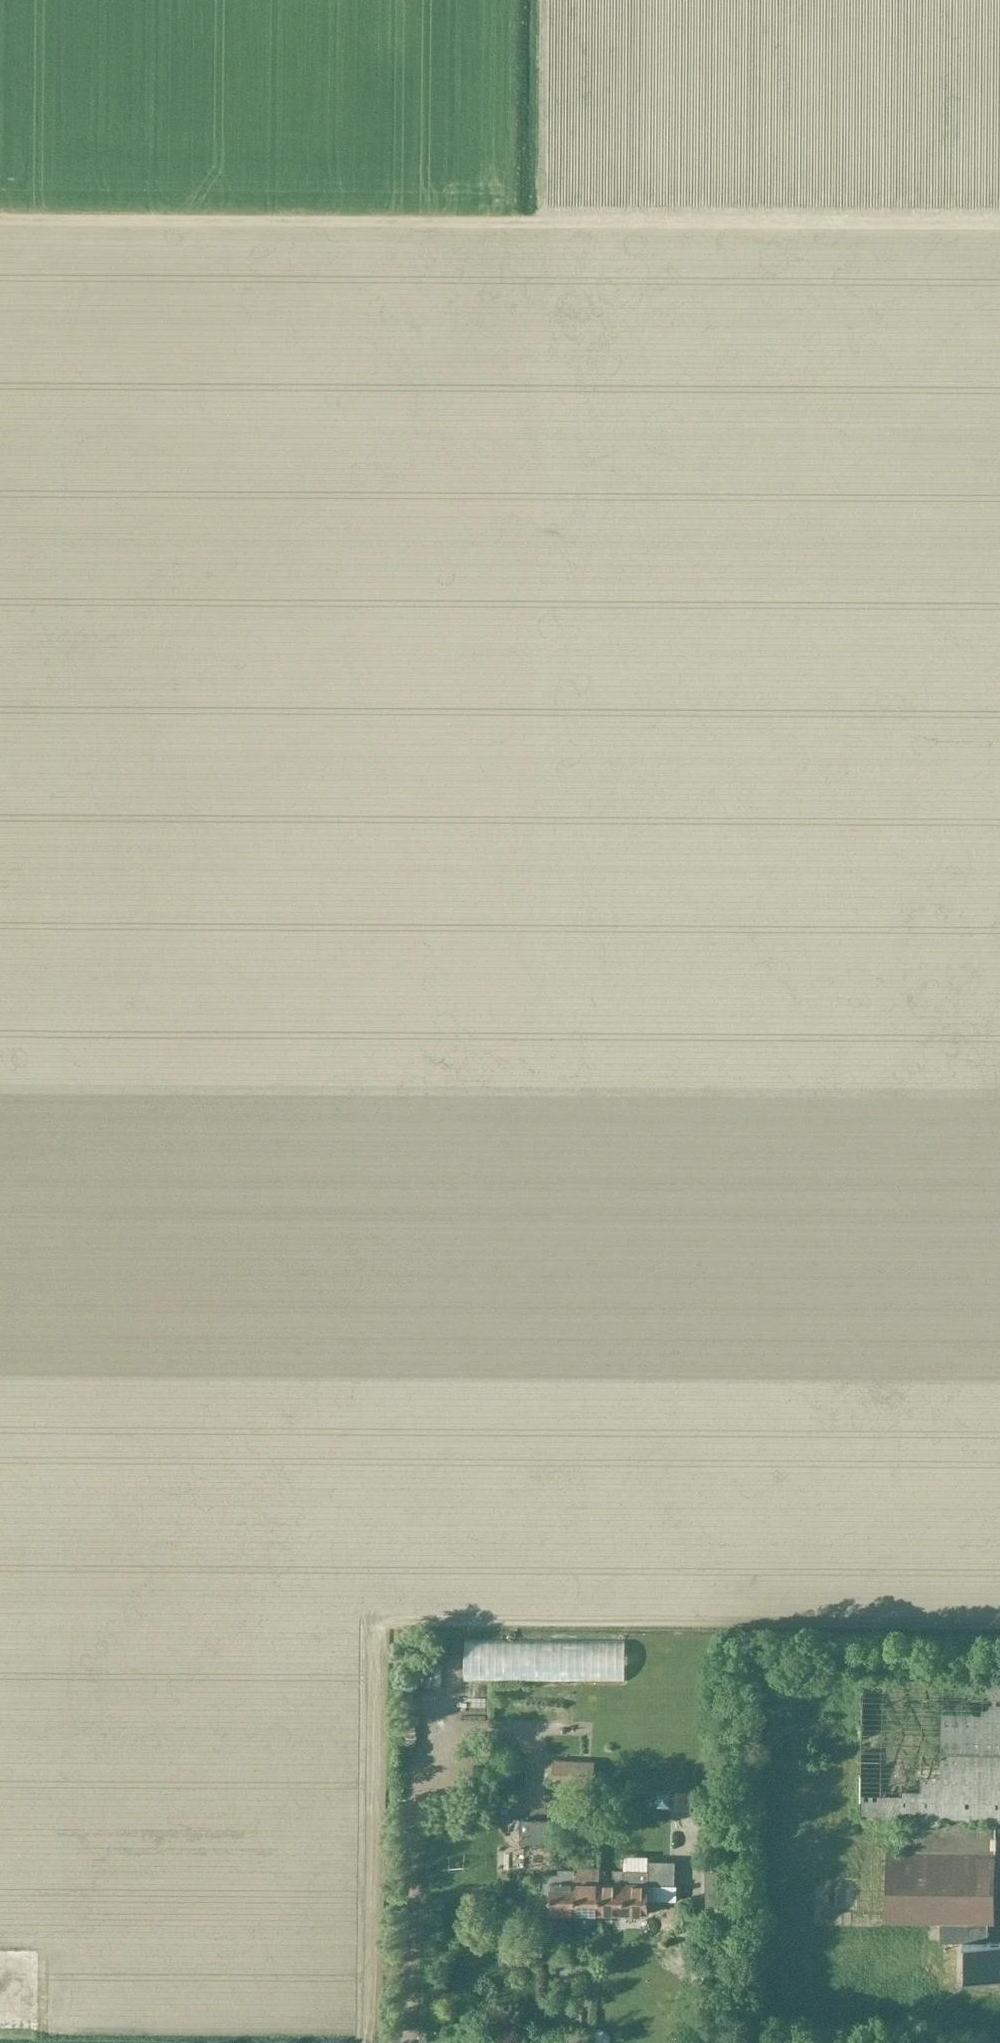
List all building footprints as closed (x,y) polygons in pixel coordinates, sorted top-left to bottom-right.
[(625,1642),(465,1642),(465,1683),(625,1683),(625,1642)] [(993,1826),(940,1826),(940,1822),(999,1823),(999,1681),(860,1679),(858,1820),(922,1821),(922,1825),(903,1825),(903,1853),(886,1853),(885,1924),(967,1925),(967,1945),(961,1945),(961,1982),(999,1982),(999,1945),(986,1945),(986,1925),(992,1925),(993,1826)] [(593,1788),(594,1764),(554,1762),(552,1786),(593,1788)] [(553,1821),(525,1820),(525,1834),(553,1835),(553,1821)] [(675,1898),(675,1862),(648,1862),(648,1872),(623,1872),(622,1915),(647,1916),(647,1898),(675,1898)] [(597,1915),(598,1868),(574,1867),(574,1871),(573,1914),(597,1915)] [(611,1885),(599,1884),(599,1868),(598,1868),(597,1915),(622,1915),(623,1872),(613,1871),(611,1885)] [(573,1914),(574,1871),(561,1870),(561,1876),(543,1875),(542,1893),(548,1893),(548,1914),(573,1914)] [(530,1919),(546,1919),(546,1896),(530,1896),(530,1919)]
